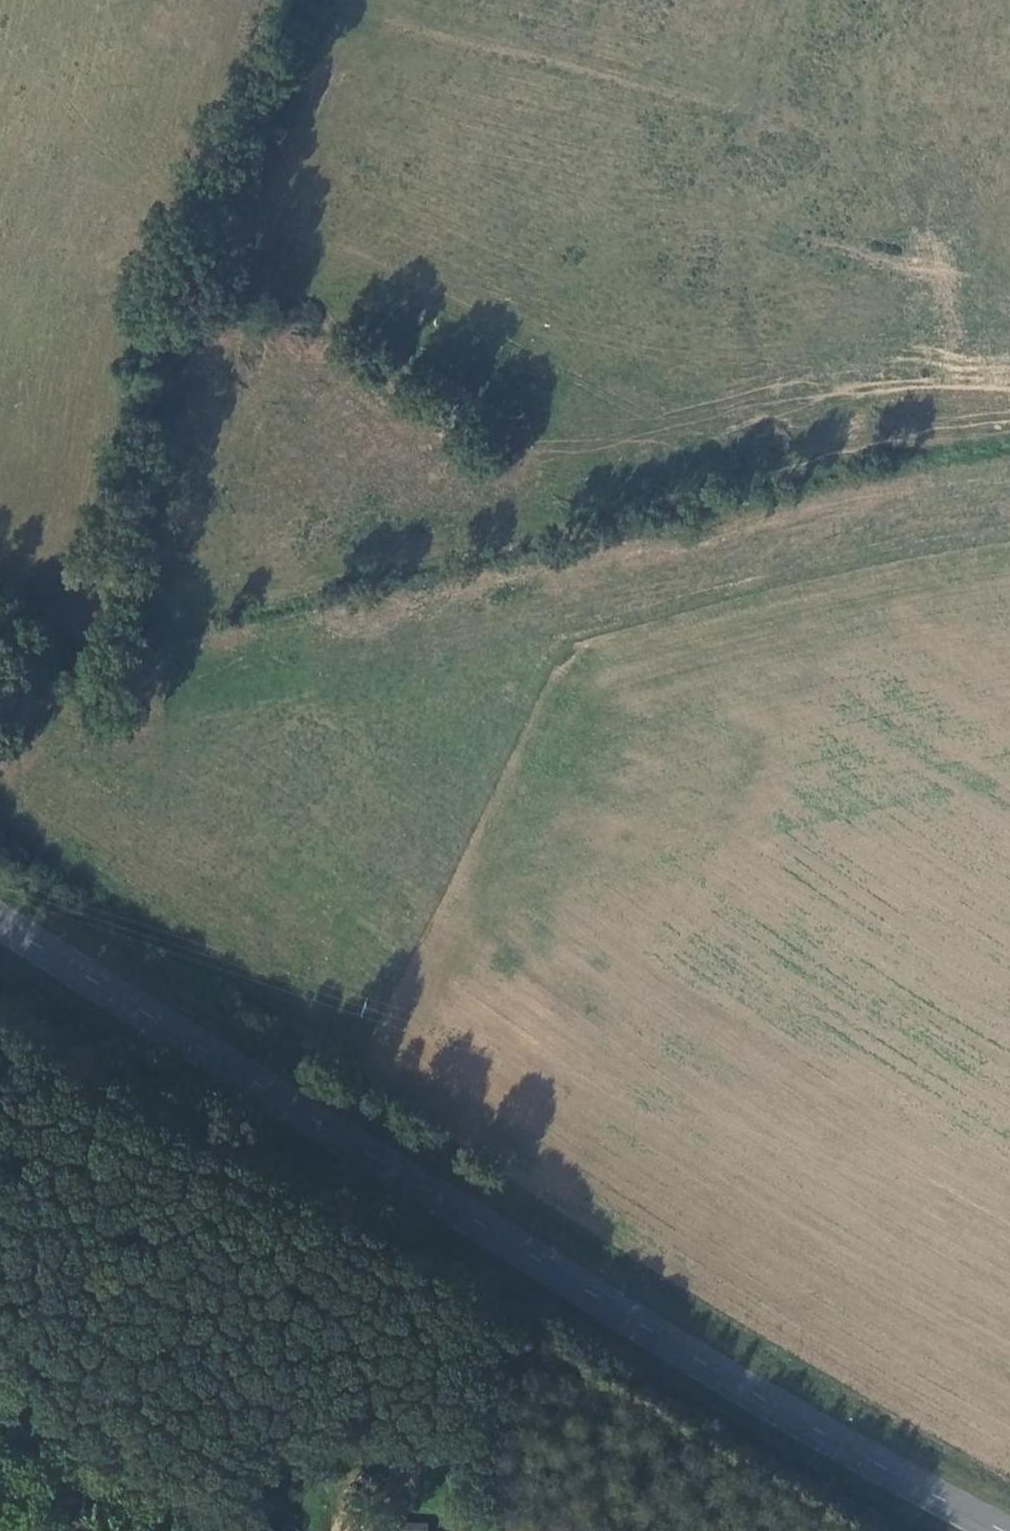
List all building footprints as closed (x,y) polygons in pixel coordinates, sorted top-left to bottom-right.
[(428,1522),(400,1522),(400,1530),(427,1530),(428,1522)]
